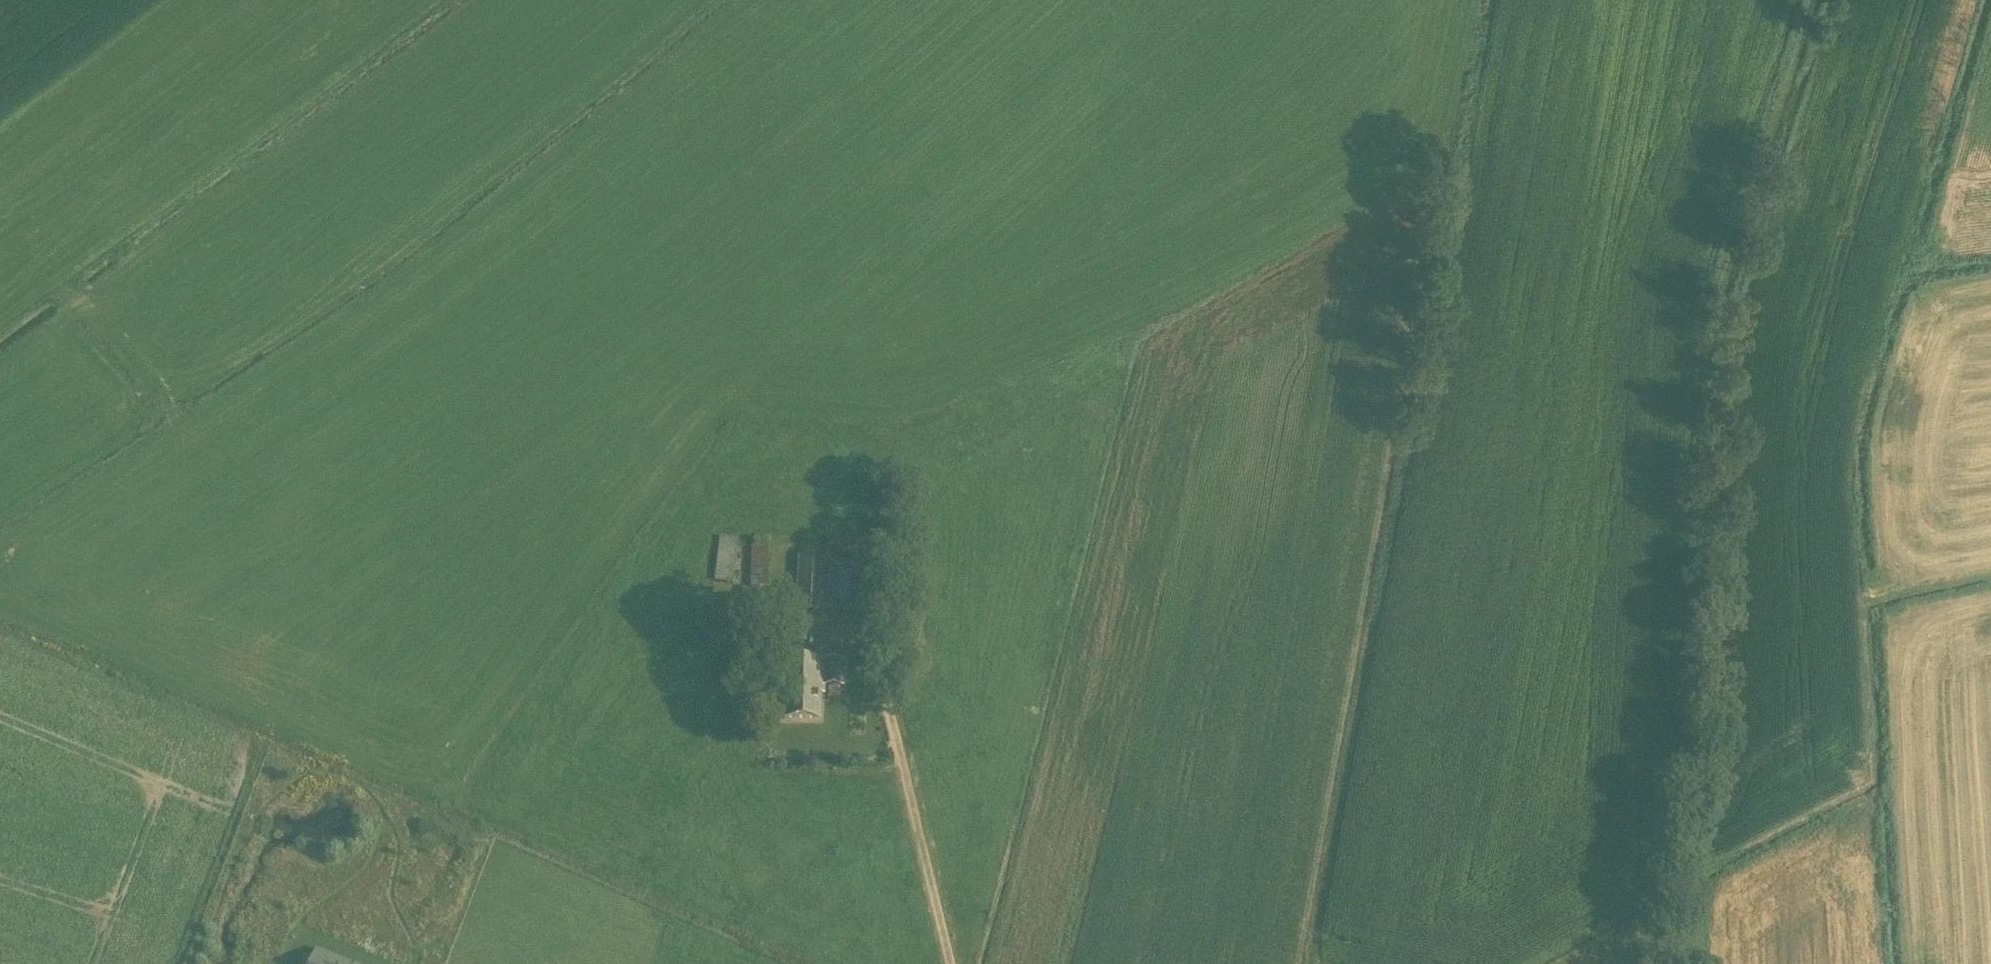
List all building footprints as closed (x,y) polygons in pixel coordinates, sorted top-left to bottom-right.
[(854,540),(827,539),(826,557),(798,557),(795,608),(865,612),(867,571),(862,571),(863,536),(855,536),(854,540)] [(719,537),(714,581),(732,584),(738,540),(719,537)] [(751,546),(750,567),(738,566),(738,587),(768,588),(768,546),(751,546)] [(782,661),(781,694),(784,694),(783,719),(819,720),(820,694),(824,695),(824,687),(843,688),(843,662),(782,661)]
